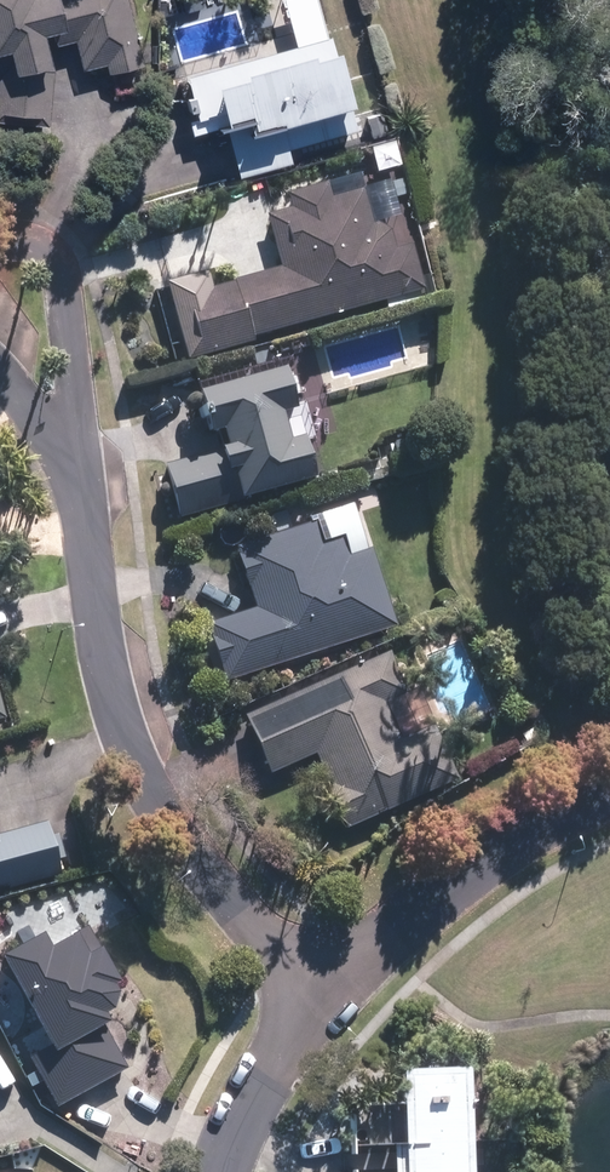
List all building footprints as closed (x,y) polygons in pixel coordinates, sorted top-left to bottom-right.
[(149,63),(135,0),(0,0),(0,78),(2,77),(0,90),(0,119),(54,123),(59,68),(57,61),(61,59),(56,40),(61,39),(62,42),(81,37),(89,66),(113,60),(116,71),(149,63)] [(341,46),(337,33),(193,73),(199,92),(189,95),(199,133),(232,123),(246,174),(297,160),(293,145),(362,126),(356,102),(364,100),(352,44),(341,46)] [(386,111),(371,116),(377,136),(393,131),(386,111)] [(389,298),(422,289),(429,287),(417,243),(401,247),(396,229),(382,221),(379,222),(369,187),(337,196),(334,181),(293,192),(297,207),(272,214),(286,265),(239,279),(240,281),(177,298),(194,359),(260,341),(259,336),(389,298)] [(422,289),(389,298),(392,309),(425,300),(422,289)] [(169,464),(185,516),(325,477),(314,440),(320,438),(309,401),(305,403),(294,367),(208,391),(220,432),(232,428),(237,445),(169,464)] [(212,623),(230,680),(402,624),(377,547),(353,554),(347,535),(328,542),(321,520),(242,546),(262,606),(212,623)] [(459,596),(446,602),(450,613),(463,608),(459,596)] [(352,827),(463,778),(439,723),(407,737),(392,701),(412,692),(394,651),(251,714),(276,772),(322,752),(335,782),(332,782),(352,827)] [(11,717),(0,676),(0,720),(11,717)] [(534,727),(524,733),(529,742),(539,736),(534,727)] [(13,884),(15,888),(68,874),(53,820),(2,833),(0,825),(0,888),(13,884)] [(24,1059),(51,1114),(132,1073),(102,1013),(126,1000),(91,930),(52,949),(45,935),(5,955),(50,1045),(24,1059)] [(475,1064),(407,1067),(409,1101),(357,1104),(359,1144),(398,1142),(400,1171),(480,1171),(475,1064)]
